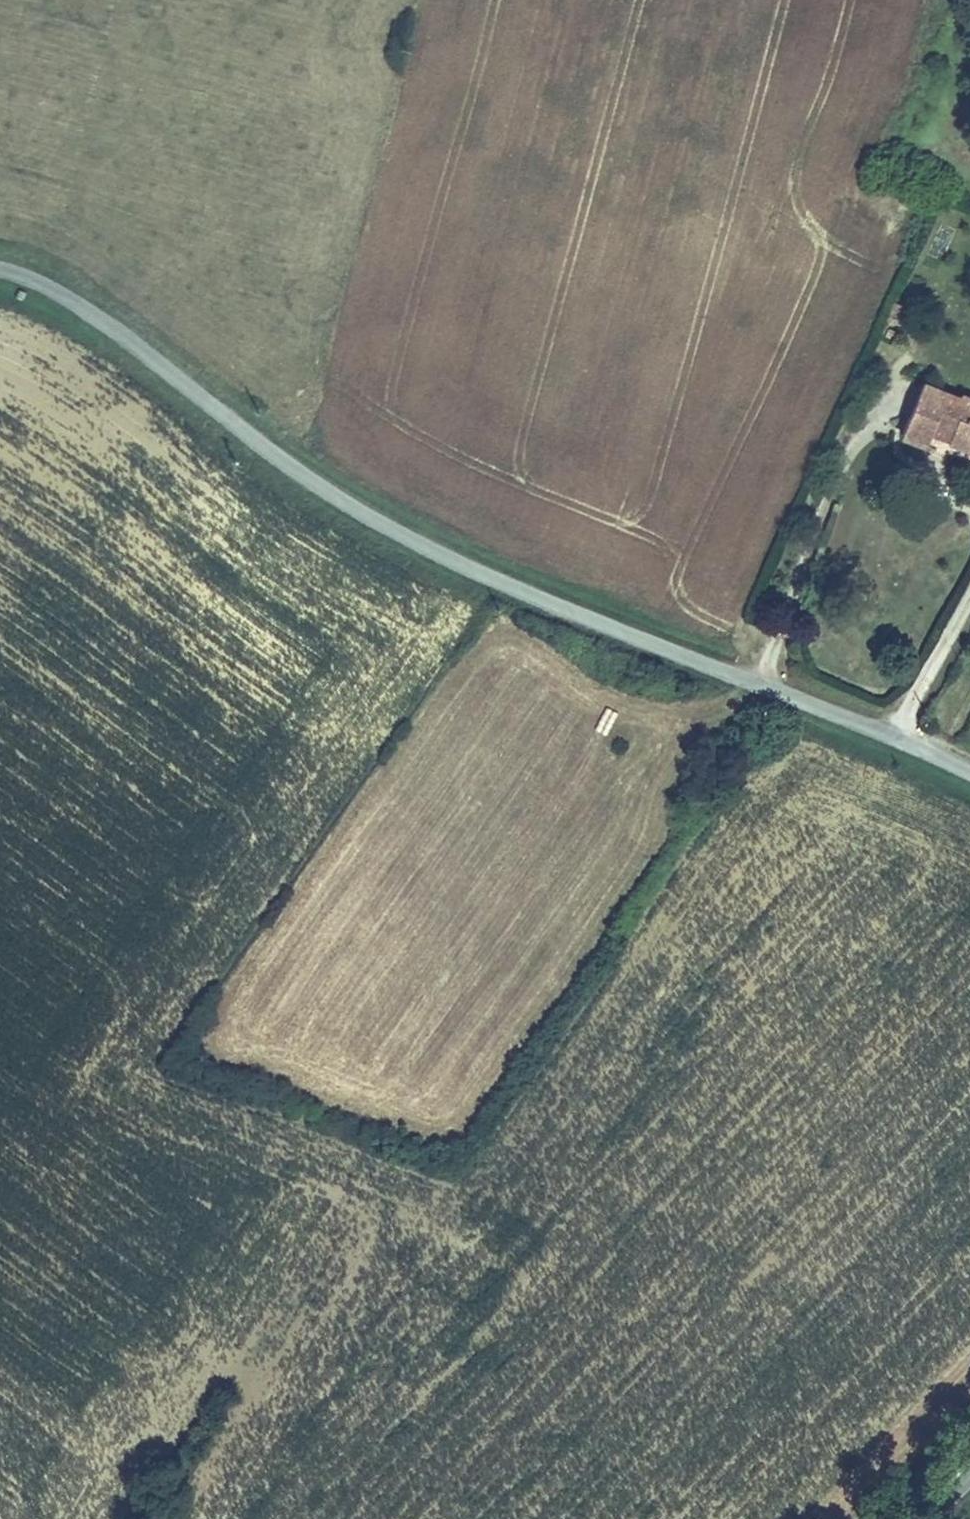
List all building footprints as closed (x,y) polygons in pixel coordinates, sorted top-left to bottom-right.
[(919,385),(899,438),(927,450),(931,441),(969,456),(969,406),(919,385)]
